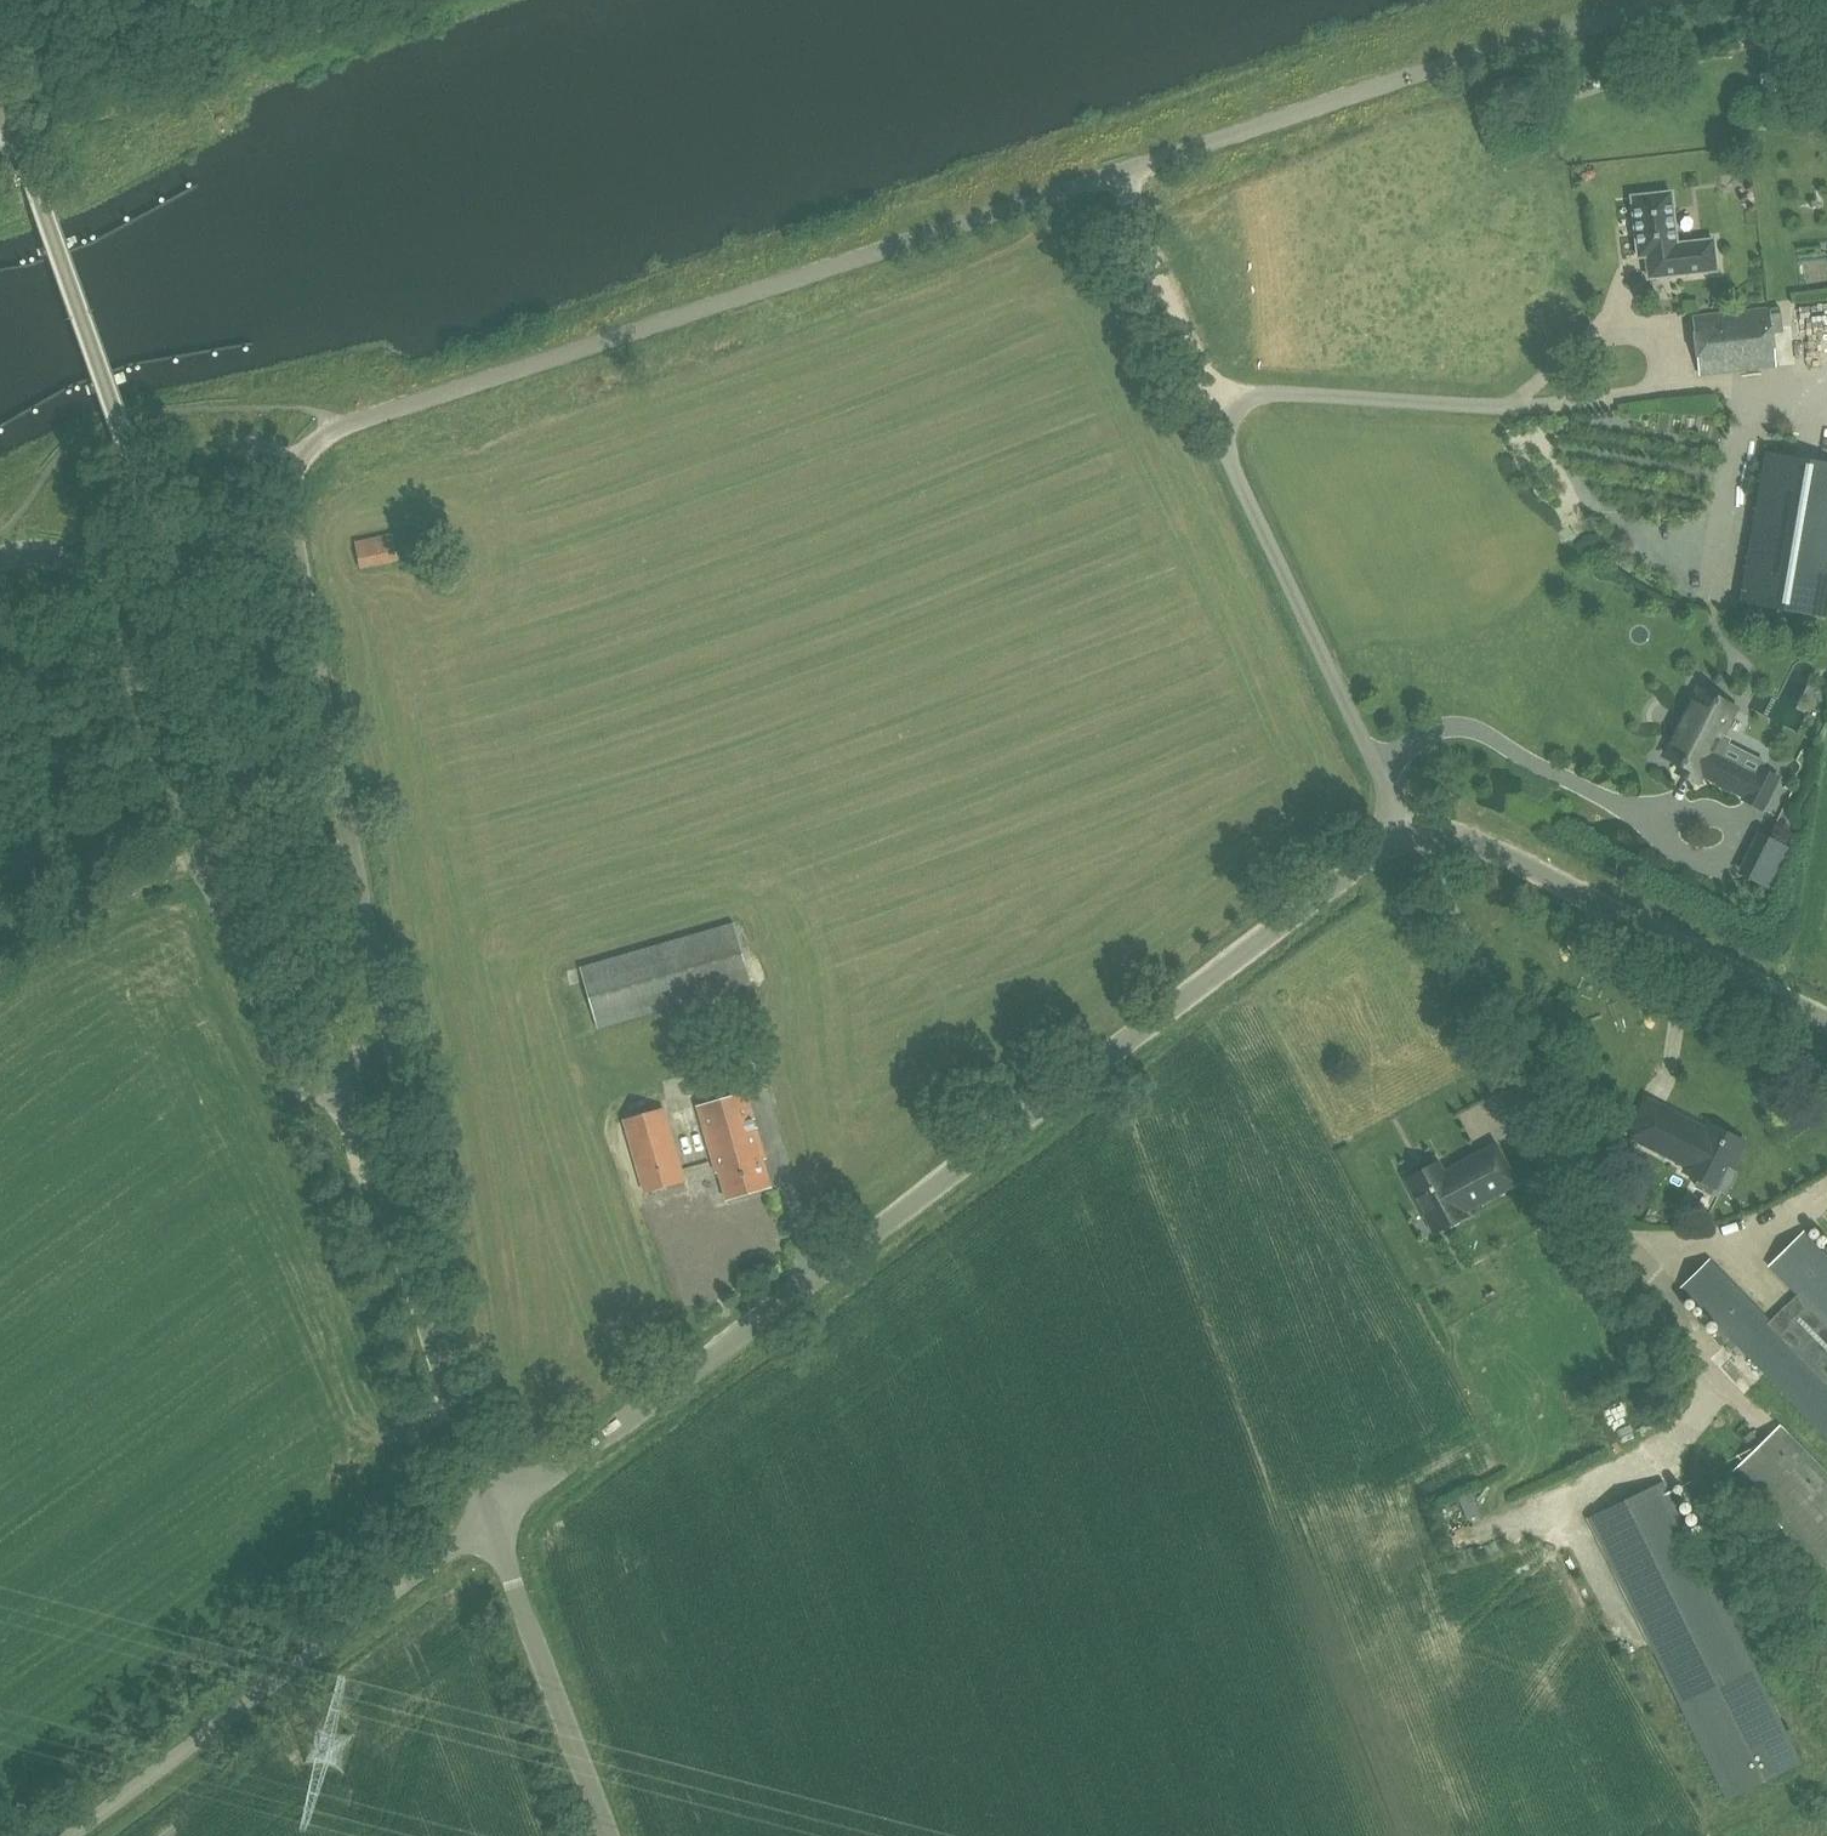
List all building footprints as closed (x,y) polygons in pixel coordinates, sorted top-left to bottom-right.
[(1672,192),(1632,196),(1639,257),(1668,254),(1671,275),(1718,270),(1714,240),(1700,241),(1700,249),(1678,251),(1672,192)] [(1701,374),(1775,366),(1769,308),(1694,317),(1701,374)] [(1767,454),(1741,602),(1826,617),(1826,464),(1767,454)] [(394,534),(355,541),(361,566),(399,557),(394,534)] [(1751,795),(1770,804),(1785,774),(1766,765),(1763,772),(1728,754),(1731,747),(1723,743),(1742,706),(1705,687),(1673,751),(1690,760),(1686,767),(1705,777),(1709,770),(1718,774),(1717,776),(1734,784),(1734,782),(1753,792),(1751,795)] [(1715,824),(1703,850),(1769,877),(1780,851),(1715,824)] [(598,1026),(752,981),(735,923),(581,968),(598,1026)] [(763,1158),(764,1157),(746,1091),(699,1104),(718,1171),(719,1170),(727,1198),(771,1186),(763,1158)] [(1648,1100),(1631,1134),(1689,1164),(1686,1171),(1726,1191),(1736,1171),(1730,1169),(1745,1141),(1710,1123),(1705,1134),(1696,1130),(1698,1125),(1648,1100)] [(625,1119),(646,1191),(685,1180),(664,1107),(625,1119)] [(1413,1176),(1406,1179),(1410,1185),(1414,1183),(1426,1206),(1441,1210),(1449,1224),(1467,1214),(1462,1206),(1498,1186),(1480,1153),(1444,1172),(1438,1162),(1433,1165),(1427,1162),(1421,1161),(1416,1164),(1413,1170),(1413,1176)] [(1767,1265),(1796,1294),(1826,1326),(1826,1252),(1805,1229),(1767,1265)] [(1712,1257),(1681,1287),(1826,1436),(1826,1377),(1771,1319),(1712,1257)] [(1796,1294),(1771,1319),(1826,1377),(1826,1326),(1796,1294)] [(1780,1425),(1735,1470),(1826,1565),(1826,1473),(1780,1425)] [(1798,1758),(1661,1484),(1591,1519),(1729,1793),(1798,1758)]
